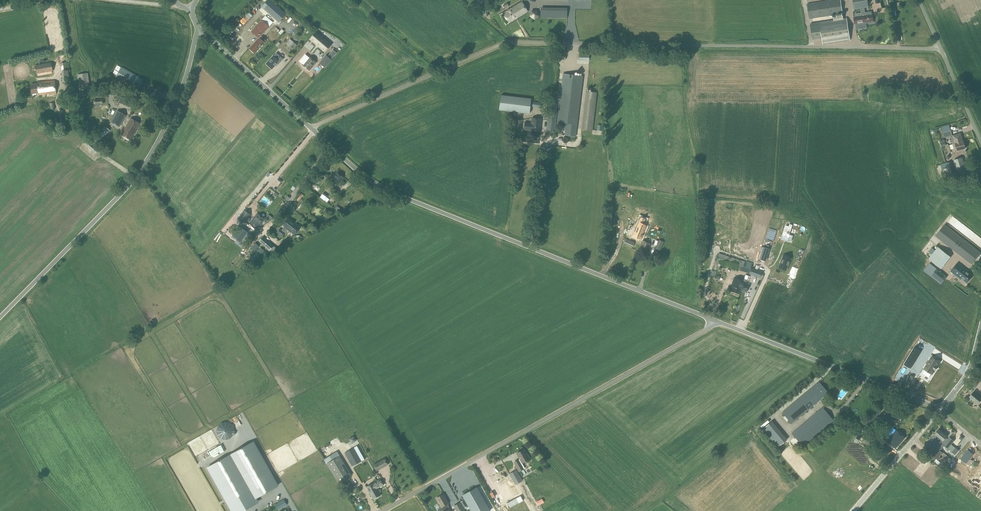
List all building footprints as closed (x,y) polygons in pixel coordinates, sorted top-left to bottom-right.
[(287,14),(271,0),(268,0),(262,7),(279,22),(287,14)] [(839,0),(833,0),(807,4),(809,19),(833,15),(834,20),(810,24),(813,40),(822,38),(823,45),(850,40),(846,18),(843,19),(842,14),(839,0)] [(854,9),(869,7),(868,0),(853,0),(854,9)] [(503,14),(509,23),(527,11),(522,2),(503,14)] [(567,18),(567,8),(547,8),(541,8),(541,14),(541,18),(567,18)] [(872,14),(871,12),(861,13),(862,16),(854,17),(855,24),(856,24),(857,29),(866,28),(866,22),(869,22),(869,24),(874,23),(872,14)] [(262,20),(262,19),(251,31),(259,38),(249,49),(255,53),(265,42),(264,42),(266,41),(266,40),(261,36),(270,27),(272,24),(264,17),(262,20)] [(236,44),(240,39),(232,32),(228,37),(236,44)] [(310,39),(325,52),(331,45),(316,32),(310,39)] [(274,56),(266,64),(272,69),(277,63),(278,64),(283,59),(279,55),(276,58),(274,56)] [(309,71),(316,62),(309,56),(302,65),(309,71)] [(37,74),(53,71),(52,62),(35,66),(37,74)] [(62,71),(63,83),(70,82),(67,62),(61,63),(62,71)] [(137,90),(143,79),(121,67),(115,78),(137,90)] [(80,90),(90,88),(88,73),(77,75),(80,90)] [(566,123),(566,127),(577,128),(583,76),(563,74),(557,122),(566,123)] [(55,80),(37,82),(37,84),(31,85),(32,94),(39,93),(39,95),(56,94),(55,80)] [(592,131),(597,93),(586,91),(581,129),(592,131)] [(531,99),(501,95),(499,110),(529,114),(531,99)] [(557,109),(557,103),(552,103),(551,108),(549,108),(546,130),(555,131),(558,109),(557,109)] [(120,126),(126,115),(117,110),(111,121),(120,126)] [(131,140),(140,123),(131,118),(121,135),(131,140)] [(540,132),(541,119),(532,118),(532,123),(525,123),(525,130),(531,130),(531,131),(540,132)] [(99,143),(112,128),(107,124),(94,139),(99,143)] [(566,127),(565,135),(576,136),(577,128),(566,127)] [(963,142),(961,134),(953,136),(954,138),(951,139),(953,144),(963,142)] [(92,141),(91,143),(88,140),(84,144),(96,154),(99,150),(95,146),(96,145),(92,141)] [(964,141),(963,142),(953,144),(955,152),(966,149),(964,141)] [(963,158),(954,160),(958,174),(967,171),(963,158)] [(950,175),(955,173),(952,162),(946,163),(950,175)] [(317,184),(321,179),(319,178),(322,174),(318,171),(311,180),(317,184)] [(337,185),(343,177),(337,172),(331,180),(337,185)] [(244,221),(250,215),(245,210),(239,216),(244,221)] [(258,228),(265,219),(257,213),(250,222),(258,228)] [(295,235),(300,228),(288,218),(283,225),(284,227),(282,230),(280,229),(277,233),(283,237),(288,230),(295,235)] [(639,223),(634,236),(641,238),(646,226),(639,223)] [(980,253),(945,224),(936,236),(970,263),(971,264),(972,264),(980,253)] [(240,243),(248,233),(240,226),(232,236),(240,243)] [(664,242),(666,235),(646,230),(644,237),(664,242)] [(783,233),(782,239),(791,241),(793,236),(783,233)] [(273,253),(277,248),(269,242),(263,236),(259,241),(273,253)] [(647,253),(650,244),(642,241),(639,249),(647,253)] [(255,263),(264,251),(260,247),(250,259),(255,263)] [(950,256),(938,247),(929,259),(941,268),(950,256)] [(236,268),(245,258),(239,253),(230,263),(236,268)] [(750,273),(753,264),(719,253),(716,263),(750,273)] [(783,256),(778,267),(786,270),(791,259),(783,256)] [(906,269),(910,264),(905,260),(901,264),(906,269)] [(967,283),(973,276),(968,272),(969,272),(958,263),(951,272),(961,279),(962,279),(967,283)] [(750,274),(760,278),(762,272),(752,268),(750,274)] [(936,269),(931,276),(941,284),(946,277),(936,269)] [(747,292),(749,284),(743,282),(744,281),(734,278),(730,291),(740,294),(741,290),(747,292)] [(911,368),(922,351),(921,350),(921,351),(915,347),(915,346),(904,364),(911,368),(910,368),(911,368)] [(932,357),(924,369),(928,371),(929,372),(932,374),(935,369),(935,370),(937,366),(939,362),(936,360),(935,359),(932,357)] [(819,382),(782,413),(792,424),(828,393),(819,382)] [(978,404),(980,400),(980,398),(974,392),(969,397),(978,404)] [(821,401),(824,404),(830,399),(827,396),(821,401)] [(863,433),(884,408),(878,404),(858,429),(863,433)] [(965,406),(959,413),(974,425),(977,422),(980,425),(980,419),(965,406)] [(792,433),(803,447),(834,421),(823,408),(792,433)] [(879,421),(886,426),(893,416),(887,411),(879,421)] [(763,429),(778,447),(787,439),(772,421),(763,429)] [(965,429),(970,434),(975,429),(972,425),(970,427),(969,426),(965,429)] [(874,438),(878,441),(887,431),(883,428),(874,438)] [(888,441),(896,448),(904,438),(893,428),(889,431),(893,435),(888,441)] [(942,442),(944,443),(943,445),(948,449),(954,441),(949,437),(947,439),(945,438),(948,435),(939,429),(935,434),(934,435),(942,442)] [(873,445),(858,435),(854,441),(869,451),(873,445)] [(942,442),(934,435),(929,441),(937,448),(942,442)] [(937,448),(929,441),(926,445),(932,450),(935,452),(937,449),(937,448)] [(253,442),(208,467),(233,510),(277,486),(277,485),(276,486),(271,489),(254,459),(260,455),(253,442)] [(884,460),(891,452),(883,446),(877,453),(884,460)] [(345,453),(352,467),(362,461),(354,448),(345,453)] [(524,449),(517,453),(520,459),(514,462),(519,472),(525,468),(522,463),(530,459),(527,454),(526,454),(524,449)] [(338,483),(352,475),(337,451),(324,459),(338,483)] [(939,457),(935,462),(944,470),(948,465),(939,457)] [(385,458),(373,465),(377,471),(388,465),(385,458)] [(972,469),(980,475),(980,474),(980,466),(977,463),(972,469)] [(500,469),(490,475),(500,493),(510,488),(500,469)] [(976,480),(980,475),(972,469),(967,474),(976,480)] [(514,485),(522,481),(516,470),(508,474),(514,485)] [(381,480),(367,487),(373,499),(381,495),(377,488),(383,485),(381,480)] [(343,485),(347,493),(354,490),(350,482),(343,485)] [(462,495),(471,510),(490,510),(477,487),(462,495)] [(444,494),(436,498),(442,507),(444,506),(449,503),(444,494)] [(278,510),(287,505),(284,500),(275,505),(278,510)] [(456,510),(465,510),(460,502),(453,506),(456,510)]
